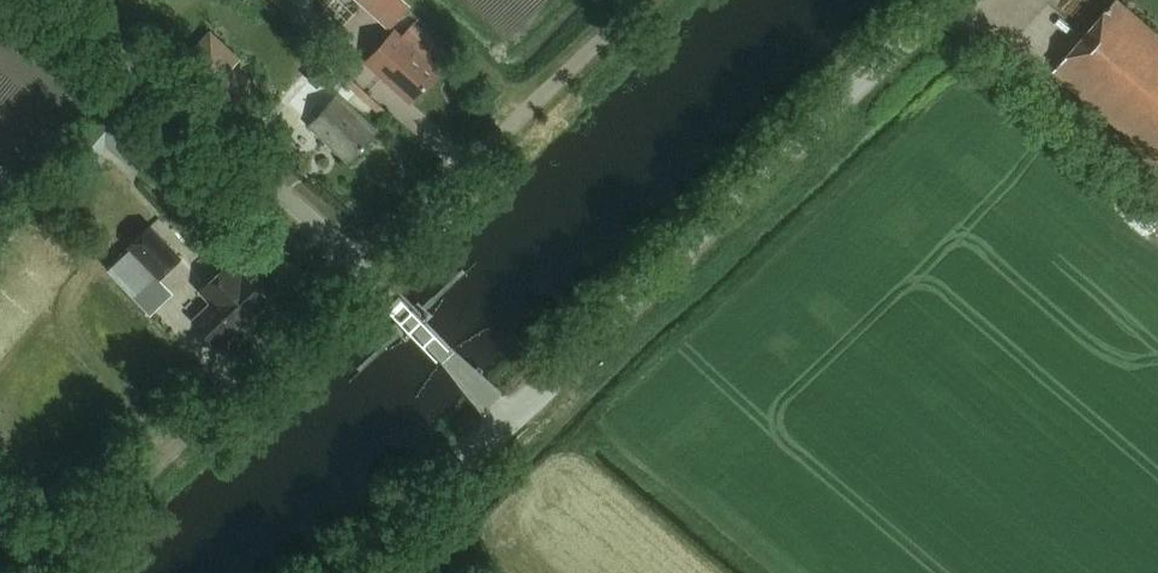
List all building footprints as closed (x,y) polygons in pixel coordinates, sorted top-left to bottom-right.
[(411,8),(402,0),(354,0),(389,31),(411,8)] [(1118,0),(1114,0),(1053,71),(1157,161),(1157,35),(1118,0)] [(395,31),(365,63),(409,104),(416,96),(417,97),(432,80),(439,72),(395,31)] [(170,62),(224,108),(243,85),(230,74),(237,67),(196,32),(170,62)] [(308,87),(289,108),(347,164),(354,156),(355,157),(370,140),(370,139),(376,132),(335,94),(326,104),(308,87)] [(135,172),(150,152),(114,123),(98,142),(135,172)] [(150,227),(129,248),(159,279),(180,259),(150,227)] [(230,263),(216,276),(213,273),(208,273),(200,280),(201,285),(205,289),(202,292),(212,303),(194,321),(216,344),(234,328),(235,328),(266,299),(243,275),(242,276),(230,263)] [(405,323),(397,330),(406,341),(434,316),(424,306),(418,311),(405,323)]
